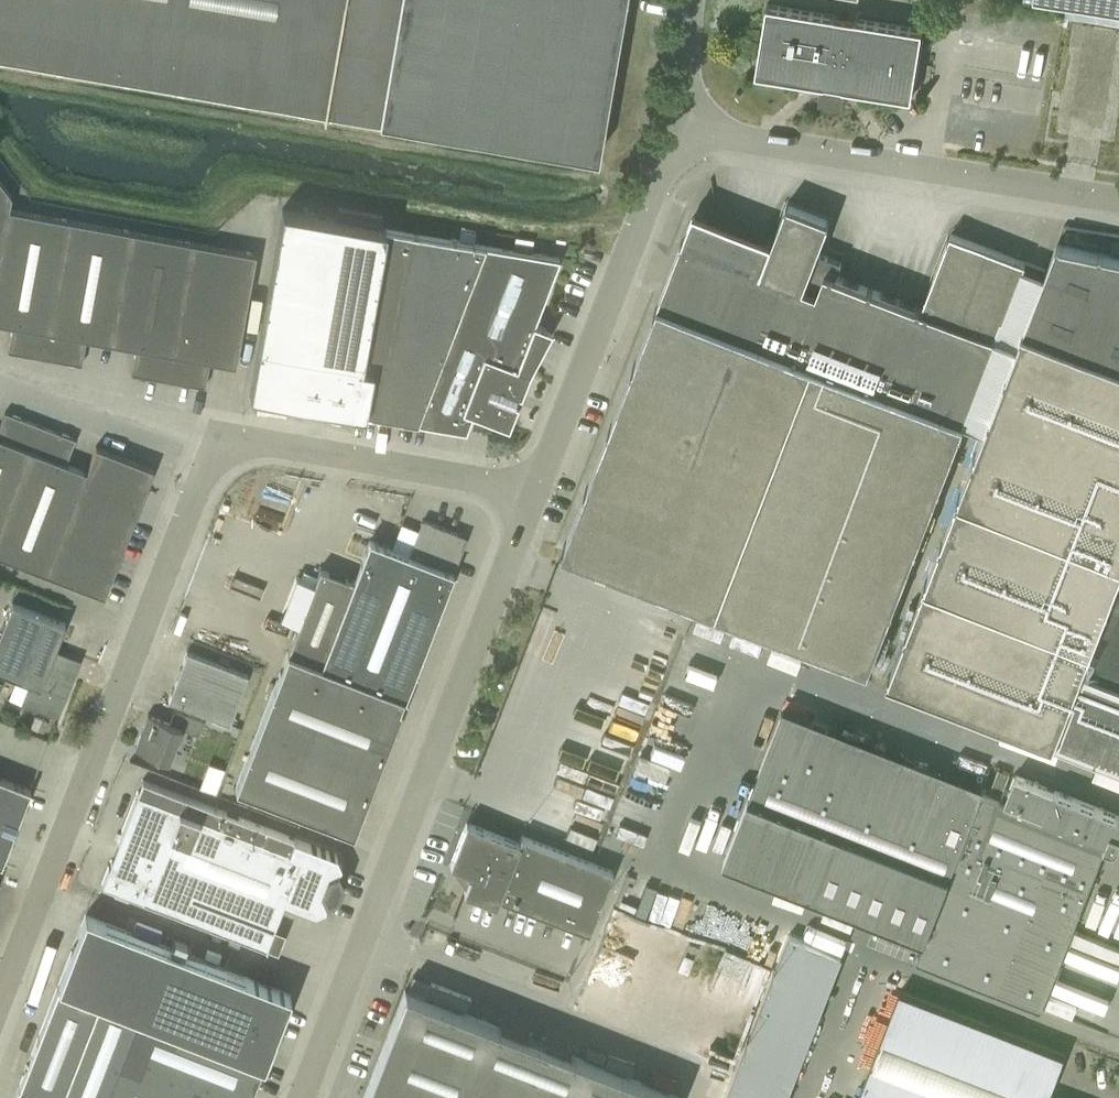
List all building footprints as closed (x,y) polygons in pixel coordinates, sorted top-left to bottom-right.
[(623,0),(0,0),(0,53),(596,156),(623,0)] [(912,97),(923,29),(767,4),(756,72),(912,97)] [(256,253),(9,208),(11,195),(0,180),(0,322),(12,325),(8,351),(81,364),(86,338),(136,347),(131,373),(205,387),(209,361),(235,365),(256,253)] [(678,249),(561,548),(717,609),(869,668),(1026,262),(986,246),(951,233),(922,308),(836,275),(845,252),(821,242),(820,242),(829,219),(787,203),(773,240),(695,209),(693,209),(683,238),(678,249)] [(381,226),(383,214),(338,206),(336,218),(381,226)] [(282,209),(249,393),(297,401),(352,411),(405,419),(416,421),(465,430),(472,413),(508,426),(514,409),(517,403),(513,402),(517,393),(520,394),(522,388),(529,371),(517,366),(534,323),(540,305),(559,258),(531,253),(513,250),(474,243),(459,240),(381,226),(336,218),(282,209)] [(474,243),(476,230),(461,228),(459,240),(474,243)] [(515,236),(513,250),(531,253),(533,240),(533,239),(534,238),(516,235),(515,236)] [(1057,244),(1023,328),(888,677),(1118,766),(1118,256),(1057,244)] [(104,595),(153,468),(96,446),(86,470),(66,463),(75,438),(5,411),(0,425),(0,555),(104,595)] [(455,566),(463,546),(460,544),(460,543),(457,536),(455,536),(456,532),(422,519),(410,550),(424,555),(422,559),(369,539),(353,581),(320,568),(288,651),(236,786),(353,831),(404,696),(453,571),(432,563),(434,558),(455,566)] [(73,678),(47,667),(64,623),(11,602),(0,631),(0,670),(29,681),(21,702),(58,717),(73,678)] [(229,722),(247,674),(187,651),(168,699),(229,722)] [(199,733),(204,720),(175,709),(170,722),(148,713),(135,748),(167,760),(180,726),(199,733)] [(724,860),(924,939),(916,959),(1041,1008),(1108,836),(1113,838),(1118,822),(1118,817),(1014,775),(1004,801),(983,792),(947,880),(747,799),(724,860)] [(1,864),(14,830),(16,831),(18,830),(20,825),(19,822),(17,822),(30,789),(0,777),(0,863),(1,864)] [(137,792),(102,884),(265,946),(272,928),(283,898),(315,910),(323,906),(325,901),(338,895),(344,881),(338,868),(340,863),(336,854),(294,838),(143,779),(138,792),(137,792)] [(520,842),(466,822),(450,864),(461,868),(456,879),(467,883),(464,892),(496,904),(498,897),(588,932),(612,871),(522,836),(520,842)] [(280,1036),(274,1034),(290,993),(84,914),(17,1087),(47,1097),(249,1097),(263,1063),(269,1065),(280,1036)] [(730,1097),(795,1097),(846,951),(788,931),(730,1097)] [(678,1095),(405,989),(362,1097),(677,1097),(678,1095)] [(1064,1054),(900,991),(858,1097),(1047,1097),(1064,1054)] [(372,1032),(374,1026),(366,1023),(364,1029),(372,1032)]
